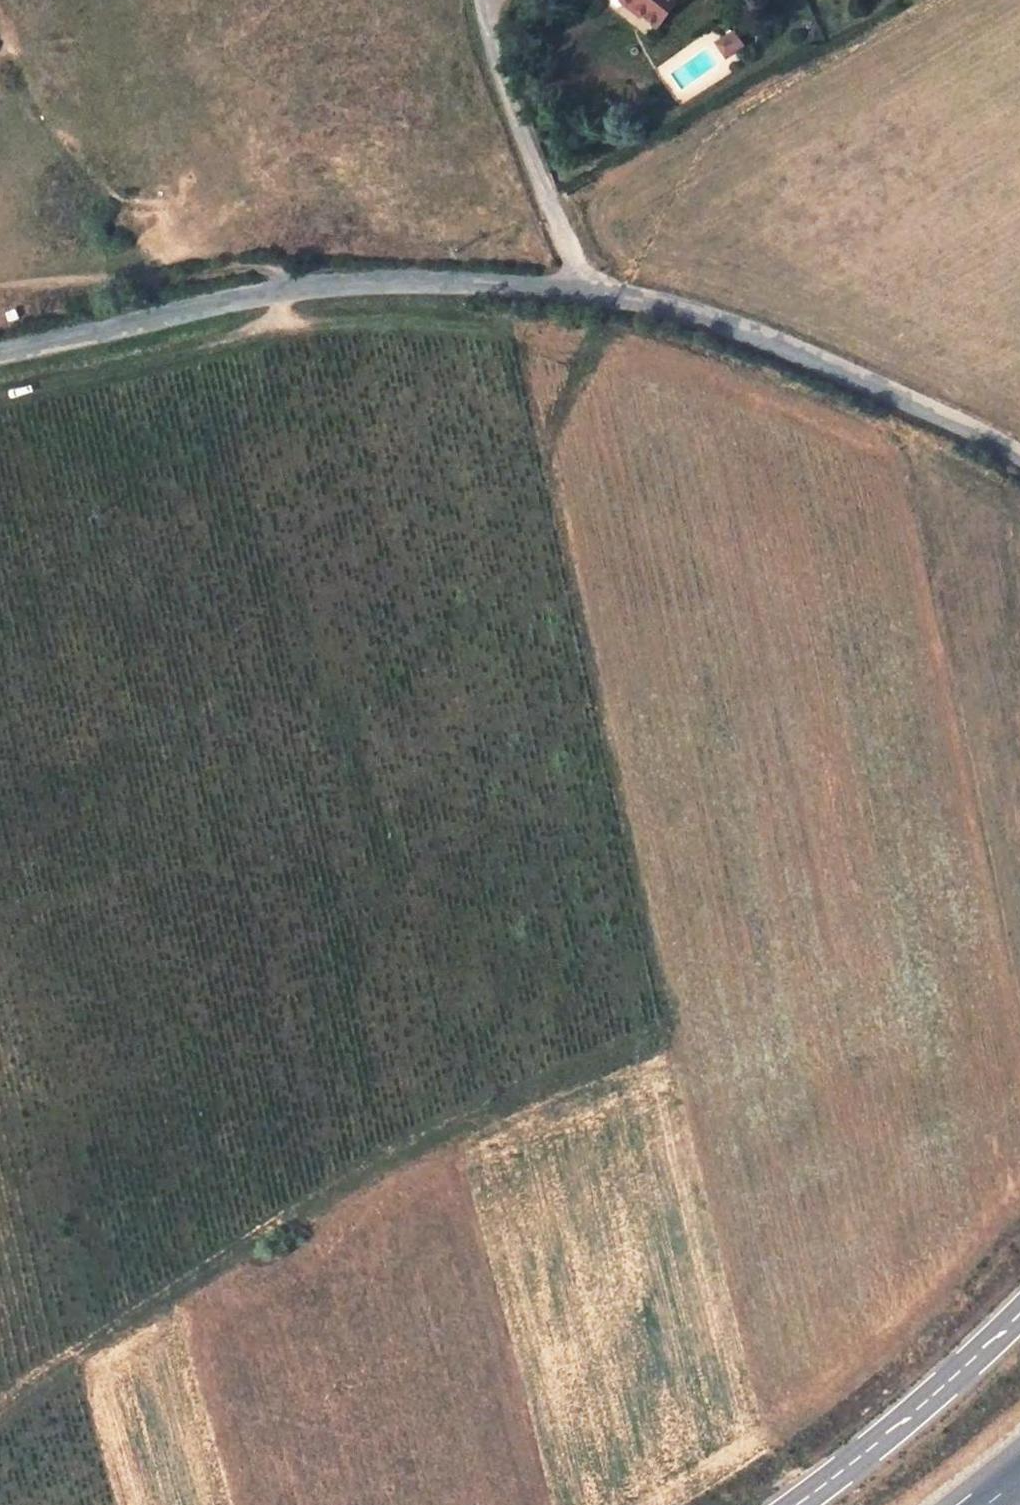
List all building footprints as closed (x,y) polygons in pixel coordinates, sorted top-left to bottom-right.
[(677,0),(628,0),(659,24),(677,0)] [(743,44),(735,32),(728,36),(736,49),(743,44)] [(736,49),(728,36),(718,43),(727,56),(736,49)]
